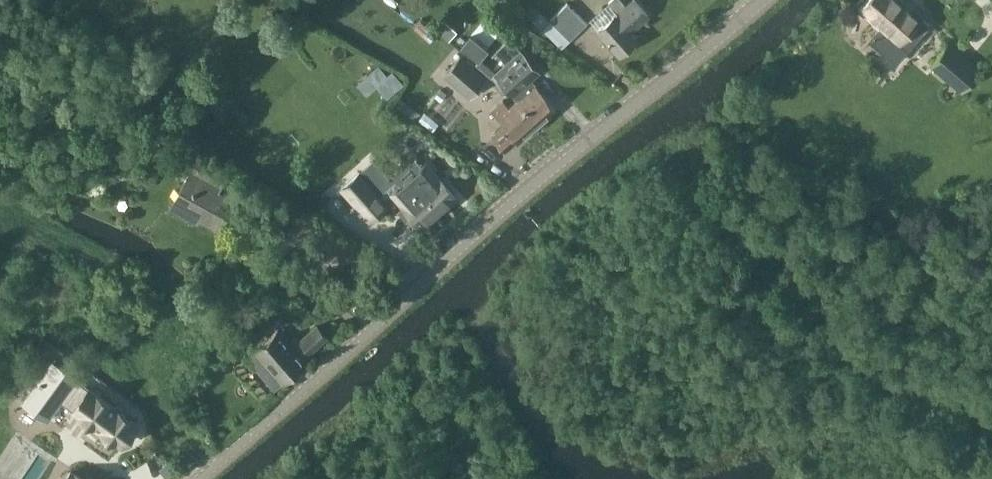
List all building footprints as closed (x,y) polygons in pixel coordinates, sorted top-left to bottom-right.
[(619,0),(612,0),(609,3),(619,14),(616,16),(615,15),(598,30),(619,54),(635,39),(629,32),(648,16),(634,0),(626,7),(619,0)] [(921,17),(901,0),(866,0),(859,9),(861,11),(859,14),(857,18),(857,25),(864,31),(871,31),(875,28),(877,25),(898,43),(921,17)] [(550,21),(532,3),(523,11),(561,48),(586,23),(567,4),(550,21)] [(415,29),(429,41),(430,42),(437,34),(421,20),(414,28),(415,29)] [(445,21),(436,31),(449,41),(457,31),(445,21)] [(489,52),(472,38),(471,37),(470,38),(461,49),(479,64),(489,52)] [(962,94),(981,71),(950,44),(930,67),(962,94)] [(539,71),(521,50),(493,74),(494,75),(509,91),(508,92),(516,101),(537,125),(556,109),(529,79),(539,71)] [(458,57),(454,54),(447,61),(452,65),(443,75),(470,98),(488,78),(461,54),(458,57)] [(378,63),(366,74),(375,85),(387,98),(404,83),(392,69),(387,74),(378,63)] [(494,75),(489,79),(504,95),(508,92),(509,91),(494,75)] [(413,123),(421,113),(400,96),(392,106),(413,123)] [(508,108),(506,105),(502,101),(491,111),(505,127),(493,137),(505,150),(516,140),(518,142),(537,125),(516,101),(508,108)] [(219,229),(236,201),(218,191),(228,174),(165,139),(157,153),(191,171),(173,202),(219,229)] [(419,170),(411,160),(405,160),(393,171),(393,176),(401,186),(392,193),(421,227),(455,196),(427,163),(419,170)] [(369,220),(387,204),(359,173),(342,189),(369,220)] [(302,320),(308,314),(302,308),(296,314),(302,320)] [(266,340),(255,350),(284,382),(299,368),(296,364),(326,336),(316,324),(292,346),(285,338),(277,329),(266,340)] [(53,361),(24,400),(47,417),(61,399),(122,444),(125,439),(130,443),(140,430),(135,426),(138,423),(123,413),(127,408),(118,402),(115,406),(102,397),(106,392),(97,386),(93,390),(54,362),(53,361)] [(180,394),(179,394),(178,394),(177,394),(177,395),(176,395),(175,396),(175,397),(174,397),(174,398),(174,399),(173,399),(173,400),(173,401),(173,402),(173,403),(174,403),(174,404),(174,405),(175,405),(175,406),(176,406),(177,406),(177,407),(178,407),(179,407),(180,407),(181,407),(182,407),(183,407),(183,406),(184,406),(185,406),(185,405),(185,404),(186,404),(186,403),(186,402),(187,402),(187,401),(187,400),(187,399),(186,399),(186,398),(186,397),(185,397),(185,396),(184,396),(184,395),(183,395),(183,394),(182,394),(181,394),(180,394)]
